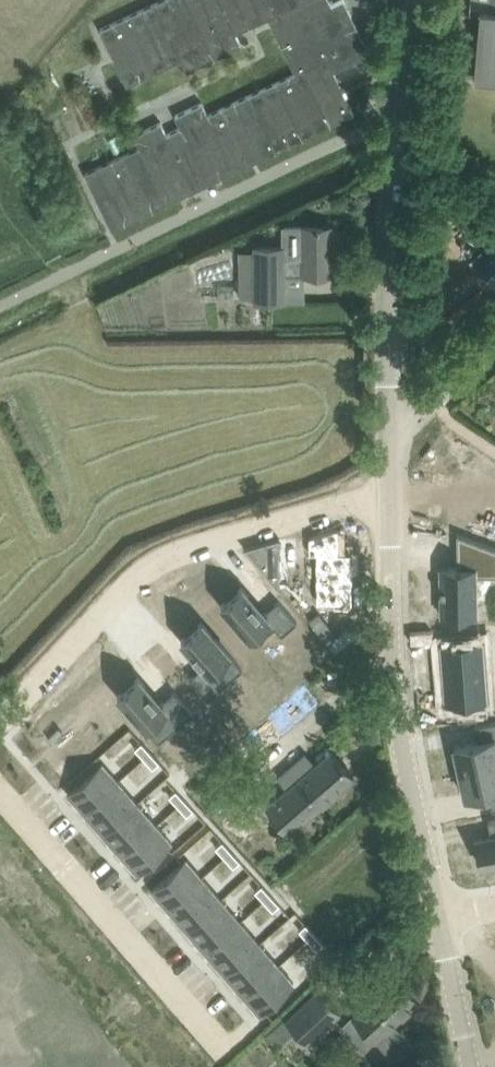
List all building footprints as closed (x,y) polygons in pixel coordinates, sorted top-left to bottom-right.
[(100,28),(127,84),(181,58),(187,70),(242,44),(236,32),(268,16),(295,72),(208,113),(202,102),(175,115),(180,126),(167,133),(161,121),(134,134),(140,146),(85,172),(112,229),(112,228),(179,196),(222,176),(252,162),(257,159),(354,113),(338,79),(350,74),(345,64),(369,53),(344,0),(339,0),(331,4),(330,0),(159,0),(100,28)] [(490,8),(480,8),(474,77),(475,78),(475,77),(494,79),(494,0),(491,0),(490,8)] [(61,125),(71,147),(80,143),(70,121),(61,125)] [(254,260),(243,260),(243,297),(254,297),(284,297),(284,273),(311,273),(333,273),(333,255),(331,255),(331,244),(333,244),(333,225),(311,225),(285,225),(285,245),(254,245),(254,260)] [(199,311),(209,310),(206,280),(109,291),(114,333),(201,323),(199,311)] [(429,332),(430,321),(418,320),(418,331),(429,332)] [(440,566),(441,614),(476,613),(475,574),(494,574),(494,546),(457,532),(457,566),(440,566)] [(332,534),(304,544),(304,560),(311,560),(312,608),(346,607),(344,558),(333,558),(332,534)] [(278,537),(244,547),(274,582),(279,588),(278,537)] [(242,585),(221,603),(256,642),(275,626),(282,634),(297,620),(278,598),(264,611),(242,585)] [(202,620),(181,638),(203,664),(189,676),(208,698),(243,668),(202,620)] [(487,643),(448,646),(452,703),(491,700),(487,643)] [(223,741),(250,720),(276,753),(329,710),(282,651),(202,715),(223,741)] [(138,675),(117,693),(159,741),(193,711),(175,689),(160,701),(138,675)] [(453,755),(456,769),(494,761),(494,719),(474,724),(477,738),(454,743),(457,754),(453,755)] [(142,741),(135,747),(144,757),(151,751),(142,741)] [(331,750),(267,805),(290,832),(354,776),(331,750)] [(151,751),(144,757),(153,766),(159,760),(151,751)] [(456,769),(459,784),(463,783),(465,794),(488,789),(493,808),(494,807),(494,761),(456,769)] [(102,762),(68,792),(83,810),(118,780),(102,762)] [(118,780),(83,810),(102,832),(137,801),(118,780)] [(176,789),(169,795),(178,804),(185,798),(176,789)] [(185,798),(178,804),(187,814),(194,808),(185,798)] [(137,801),(102,832),(122,854),(157,824),(137,801)] [(475,838),(481,864),(494,861),(494,818),(488,819),(491,834),(475,838)] [(157,824),(122,854),(137,872),(172,841),(157,824)] [(222,840),(216,846),(225,856),(231,850),(222,840)] [(231,850),(225,856),(233,866),(240,860),(231,850)] [(187,858),(152,889),(167,907),(202,876),(187,858)] [(202,876),(167,907),(187,929),(221,898),(202,876)] [(262,883),(255,889),(264,899),(271,893),(262,883)] [(271,893),(264,899),(273,909),(279,903),(271,893)] [(221,898),(187,929),(206,951),(241,920),(221,898)] [(241,920),(206,951),(225,973),(260,943),(241,920)] [(306,922),(299,929),(308,938),(315,932),(306,922)] [(315,932),(308,938),(317,948),(324,942),(315,932)] [(260,943),(225,973),(244,995),(279,965),(260,943)] [(279,965),(244,995),(259,1012),(294,982),(279,965)] [(397,972),(352,1014),(375,1039),(377,1038),(393,1055),(408,1040),(393,1023),(420,997),(397,972)] [(280,1049),(298,1032),(308,1043),(341,1011),(319,987),(290,1015),(268,1035),(280,1049)]
